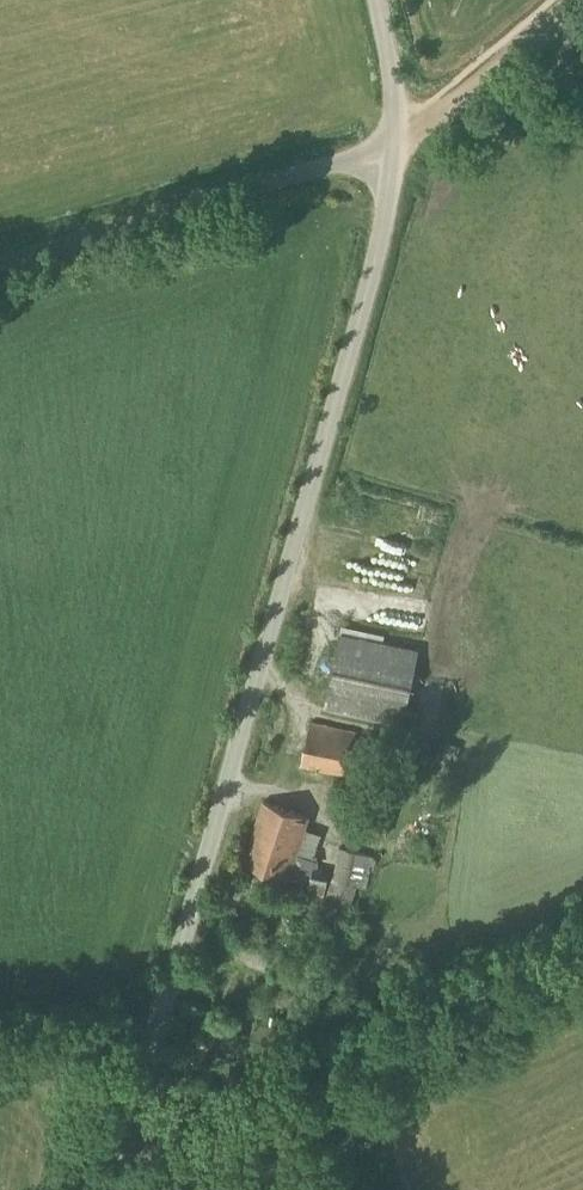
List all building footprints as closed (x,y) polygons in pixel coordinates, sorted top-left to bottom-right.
[(379,619),(428,631),(435,604),(385,593),(379,619)] [(403,723),(418,649),(340,633),(324,707),(403,723)] [(347,776),(356,731),(310,722),(300,767),(347,776)] [(313,867),(312,859),(320,834),(304,829),(308,817),(263,802),(243,864),(288,879),(292,867),(311,873),(310,881),(306,896),(323,900),(326,884),(328,871),(313,867)] [(365,887),(373,857),(339,847),(323,905),(346,912),(352,892),(355,885),(365,887)]
